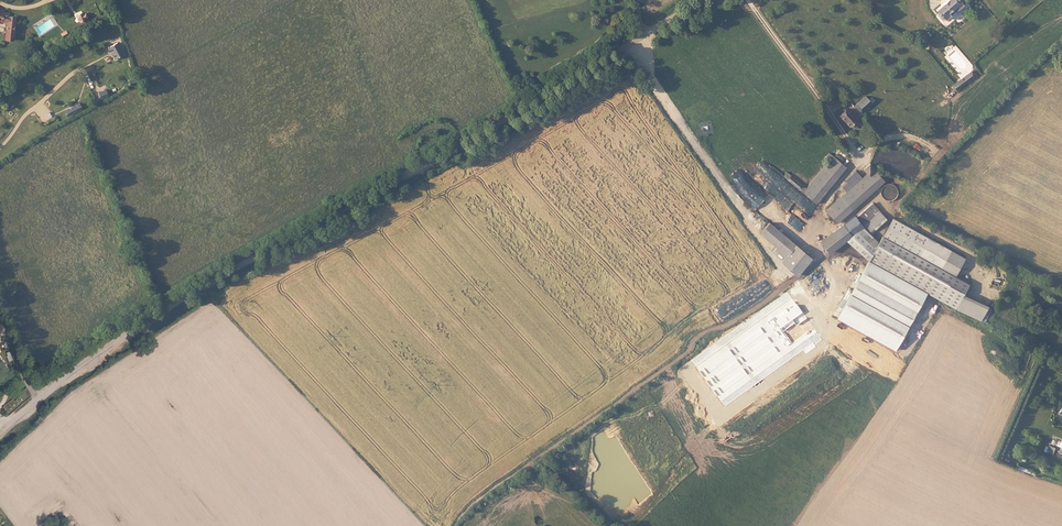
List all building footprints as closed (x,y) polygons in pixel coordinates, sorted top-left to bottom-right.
[(939,15),(944,10),(946,11),(948,11),(949,11),(951,9),(951,7),(950,5),(956,0),(934,0),(928,6),(933,10),(934,12),(936,12),(939,15)] [(973,0),(972,0),(969,4),(975,8),(978,4),(973,0)] [(1022,8),(1028,3),(1025,0),(1018,0),(1016,2),(1022,8)] [(930,12),(936,18),(938,16),(939,15),(936,12),(934,12),(933,10),(930,12)] [(73,12),(67,15),(72,23),(77,20),(76,19),(79,17),(77,13),(74,15),(73,12)] [(929,37),(933,42),(939,36),(936,32),(929,37)] [(105,61),(117,56),(114,48),(110,51),(107,44),(98,48),(105,61)] [(966,67),(950,82),(954,86),(970,71),(966,67)] [(88,95),(91,101),(92,101),(99,96),(97,91),(92,93),(88,95)] [(863,93),(859,97),(865,104),(870,100),(866,96),(863,93)] [(859,97),(853,103),(859,110),(862,106),(863,107),(865,104),(859,97)] [(65,100),(49,109),(52,115),(69,106),(65,100)] [(845,105),(838,112),(847,122),(847,121),(853,116),(854,115),(845,105)] [(856,119),(853,116),(847,121),(850,125),(851,125),(856,121),(856,119)] [(825,150),(821,155),(826,159),(830,154),(825,150)] [(832,151),(830,154),(838,161),(841,158),(832,151)] [(826,159),(804,186),(800,190),(813,202),(843,165),(838,161),(830,154),(826,159)] [(866,170),(867,172),(873,167),(867,161),(861,166),(866,170)] [(844,189),(825,206),(836,217),(883,178),(873,167),(867,172),(866,170),(859,176),(844,189)] [(839,183),(844,189),(859,176),(853,168),(843,177),(844,179),(839,183)] [(784,177),(800,190),(804,186),(788,173),(784,177)] [(860,219),(864,223),(880,209),(877,205),(870,197),(854,211),(860,219)] [(854,211),(852,209),(820,237),(831,249),(846,235),(848,237),(858,229),(864,223),(860,219),(854,211)] [(864,223),(866,227),(883,212),(880,209),(864,223)] [(916,251),(926,234),(890,212),(880,230),(916,251)] [(769,216),(760,226),(776,240),(773,243),(784,252),(796,238),(769,216)] [(858,229),(848,237),(865,254),(952,306),(967,282),(953,273),(936,263),(916,251),(880,230),(877,236),(866,227),(864,223),(858,229)] [(916,251),(936,263),(948,246),(926,234),(916,251)] [(812,251),(796,238),(784,252),(782,255),(798,268),(807,257),(810,254),(812,251)] [(948,246),(936,263),(953,273),(963,255),(948,246)] [(1059,397),(1053,410),(1059,412),(1061,409),(1061,410),(1061,399),(1059,397)] [(1022,470),(1007,463),(1005,466),(1021,473),(1022,470)]
